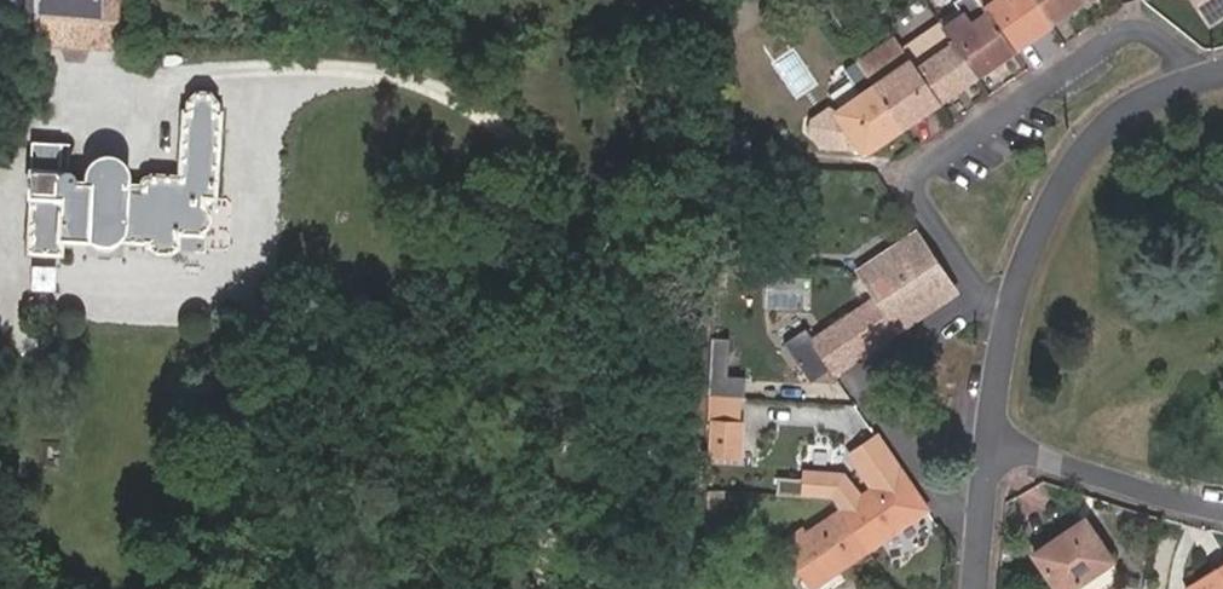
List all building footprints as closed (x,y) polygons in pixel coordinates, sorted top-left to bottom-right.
[(32,44),(122,45),(123,0),(33,0),(32,44)] [(981,0),(960,0),(957,2),(966,15),(946,28),(979,76),(1016,51),(985,6),(981,0)] [(1016,51),(1053,25),(1036,0),(994,0),(985,6),(1016,51)] [(1053,25),(1090,0),(1036,0),(1053,25)] [(1208,22),(1222,12),(1222,0),(1193,0),(1208,22)] [(903,46),(912,59),(941,102),(979,76),(946,28),(941,21),(903,46)] [(894,32),(857,57),(875,84),(912,59),(903,46),(894,32)] [(875,84),(904,127),(941,102),(912,59),(875,84)] [(864,155),(904,127),(875,84),(835,111),(836,112),(824,119),(852,159),(862,152),(864,155)] [(33,142),(30,252),(61,254),(62,237),(87,239),(90,241),(93,243),(96,244),(101,245),(104,245),(109,245),(112,244),(118,243),(121,240),(146,242),(147,245),(155,253),(171,253),(175,251),(207,252),(208,248),(228,249),(231,204),(227,199),(222,199),(218,198),(222,112),(218,112),(219,106),(211,93),(199,92),(191,99),(190,110),(186,110),(181,176),(153,175),(144,178),(143,181),(142,184),(133,183),(133,176),(132,170),(129,164),(123,159),(117,155),(111,154),(105,155),(102,156),(95,160),(90,166),(87,173),(86,178),(80,177),(80,173),(76,169),(72,168),(70,166),(71,144),(63,143),(33,142)] [(924,261),(932,256),(917,233),(858,272),(869,289),(920,255),(924,261)] [(874,296),(898,331),(956,292),(932,256),(924,261),(920,255),(869,289),(874,296)] [(832,369),(836,375),(898,331),(874,296),(832,324),(826,315),(805,328),(815,343),(800,353),(817,378),(832,369)] [(710,396),(746,399),(747,376),(727,375),(730,312),(713,310),(710,396)] [(710,396),(707,452),(723,453),(744,453),(744,438),(746,399),(710,396)] [(869,549),(927,510),(900,470),(890,455),(865,472),(875,487),(842,509),(869,549)] [(726,491),(709,490),(707,562),(725,564),(726,491)] [(813,587),(869,549),(842,509),(807,533),(803,528),(782,542),(813,587)] [(1086,520),(1037,553),(1060,588),(1070,588),(1113,561),(1086,520)] [(1188,588),(1222,588),(1222,565),(1188,588)]
